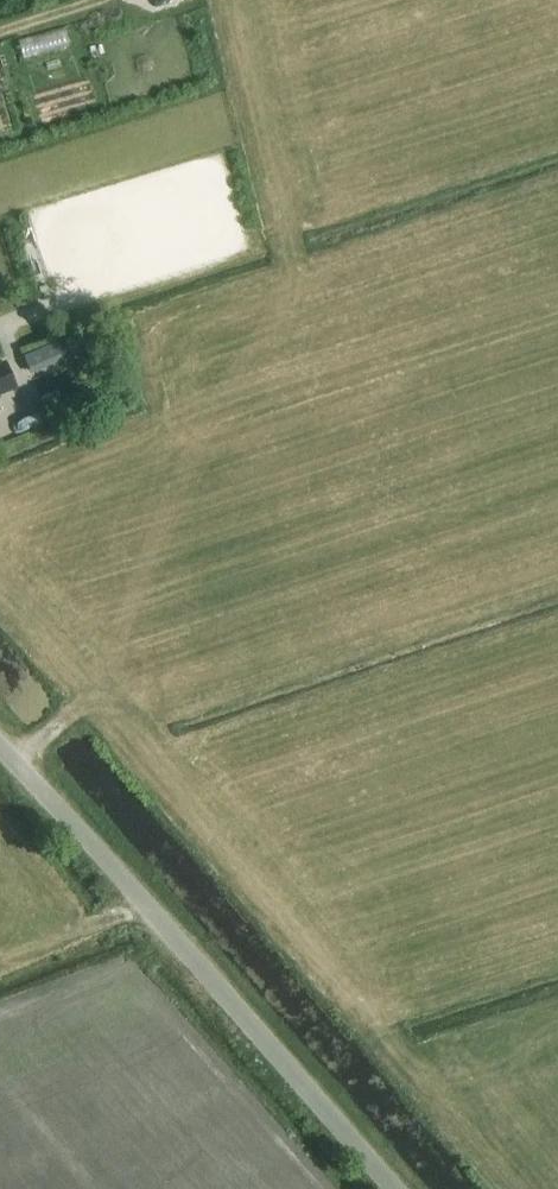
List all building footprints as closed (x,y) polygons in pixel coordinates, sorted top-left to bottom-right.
[(73,338),(24,360),(32,380),(82,359),(73,338)] [(6,362),(0,364),(0,397),(18,389),(6,362)]
